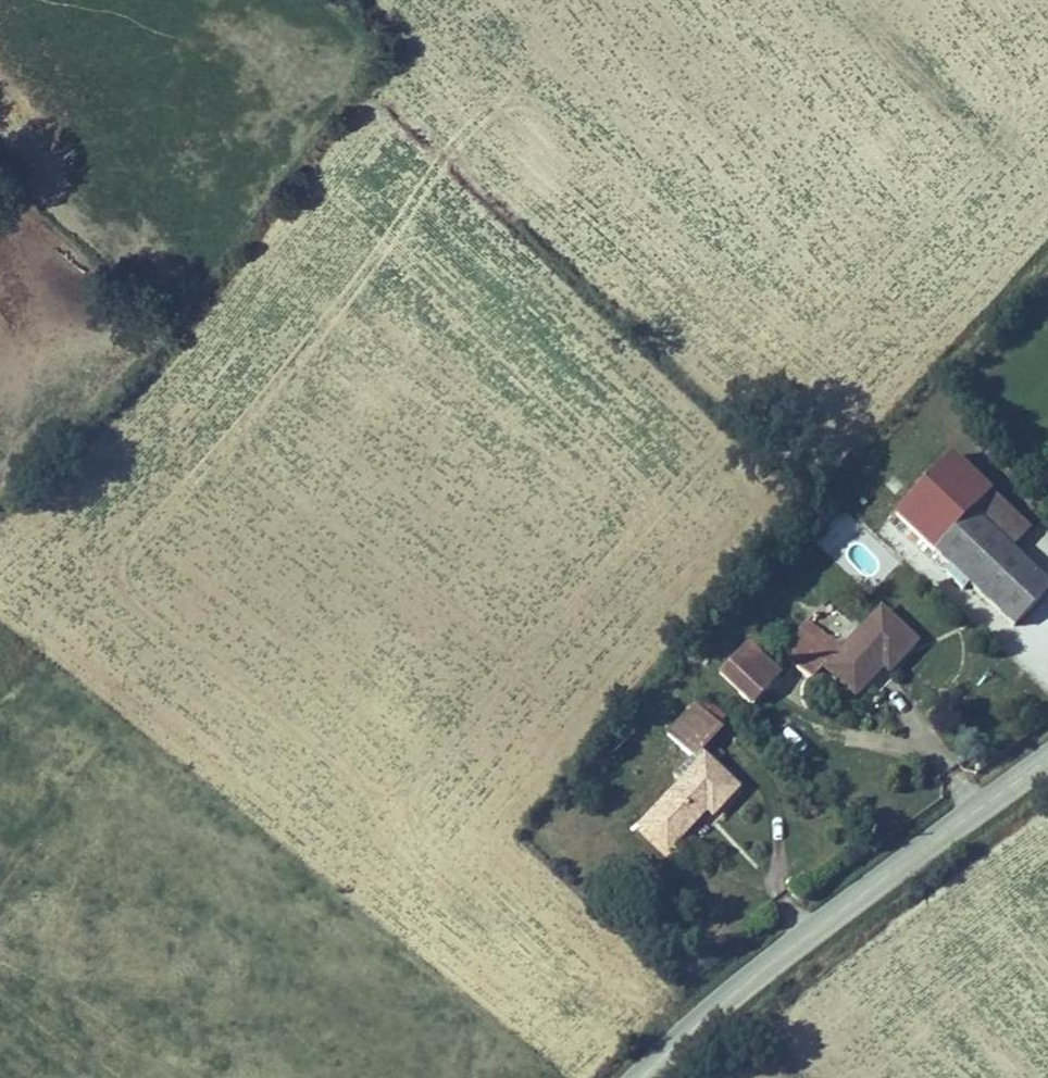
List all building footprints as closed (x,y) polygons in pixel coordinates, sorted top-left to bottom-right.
[(918,518),(1041,626),(1047,618),(1047,559),(996,512),(1013,492),(973,457),(918,518)] [(836,617),(806,654),(836,679),(844,669),(882,700),(909,668),(916,674),(941,644),(905,613),(874,649),(836,617)] [(791,690),(782,682),(757,661),(741,678),(775,709),(791,690)] [(721,708),(688,740),(714,767),(747,733),(721,708)] [(730,769),(682,819),(667,834),(686,852),(701,837),(706,842),(731,815),(737,822),(760,798),(730,769)] [(691,857),(706,842),(701,837),(686,852),(691,857)]
